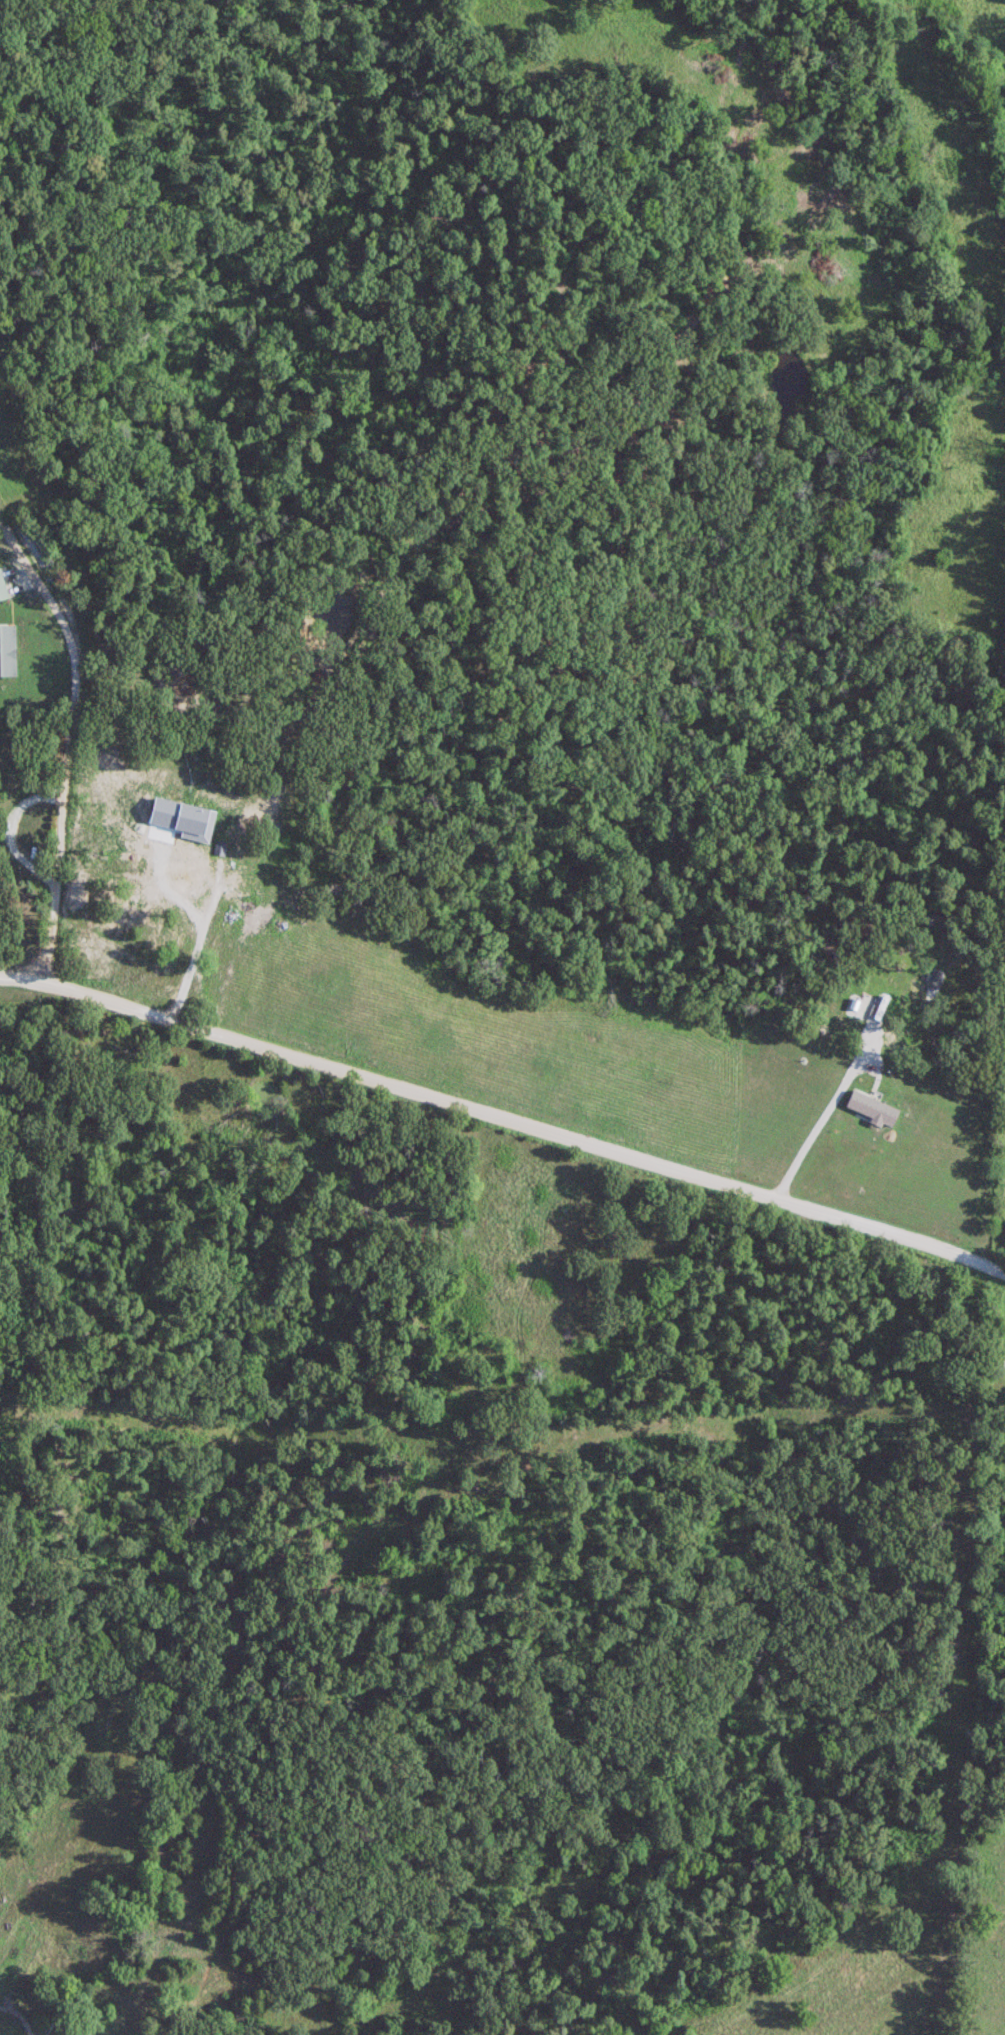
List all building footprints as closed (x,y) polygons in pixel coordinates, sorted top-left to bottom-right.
[(10,598),(2,567),(0,567),(0,600),(10,598)] [(9,675),(9,624),(0,624),(0,675),(9,675)] [(854,1014),(859,997),(830,988),(825,1006),(854,1014)]
